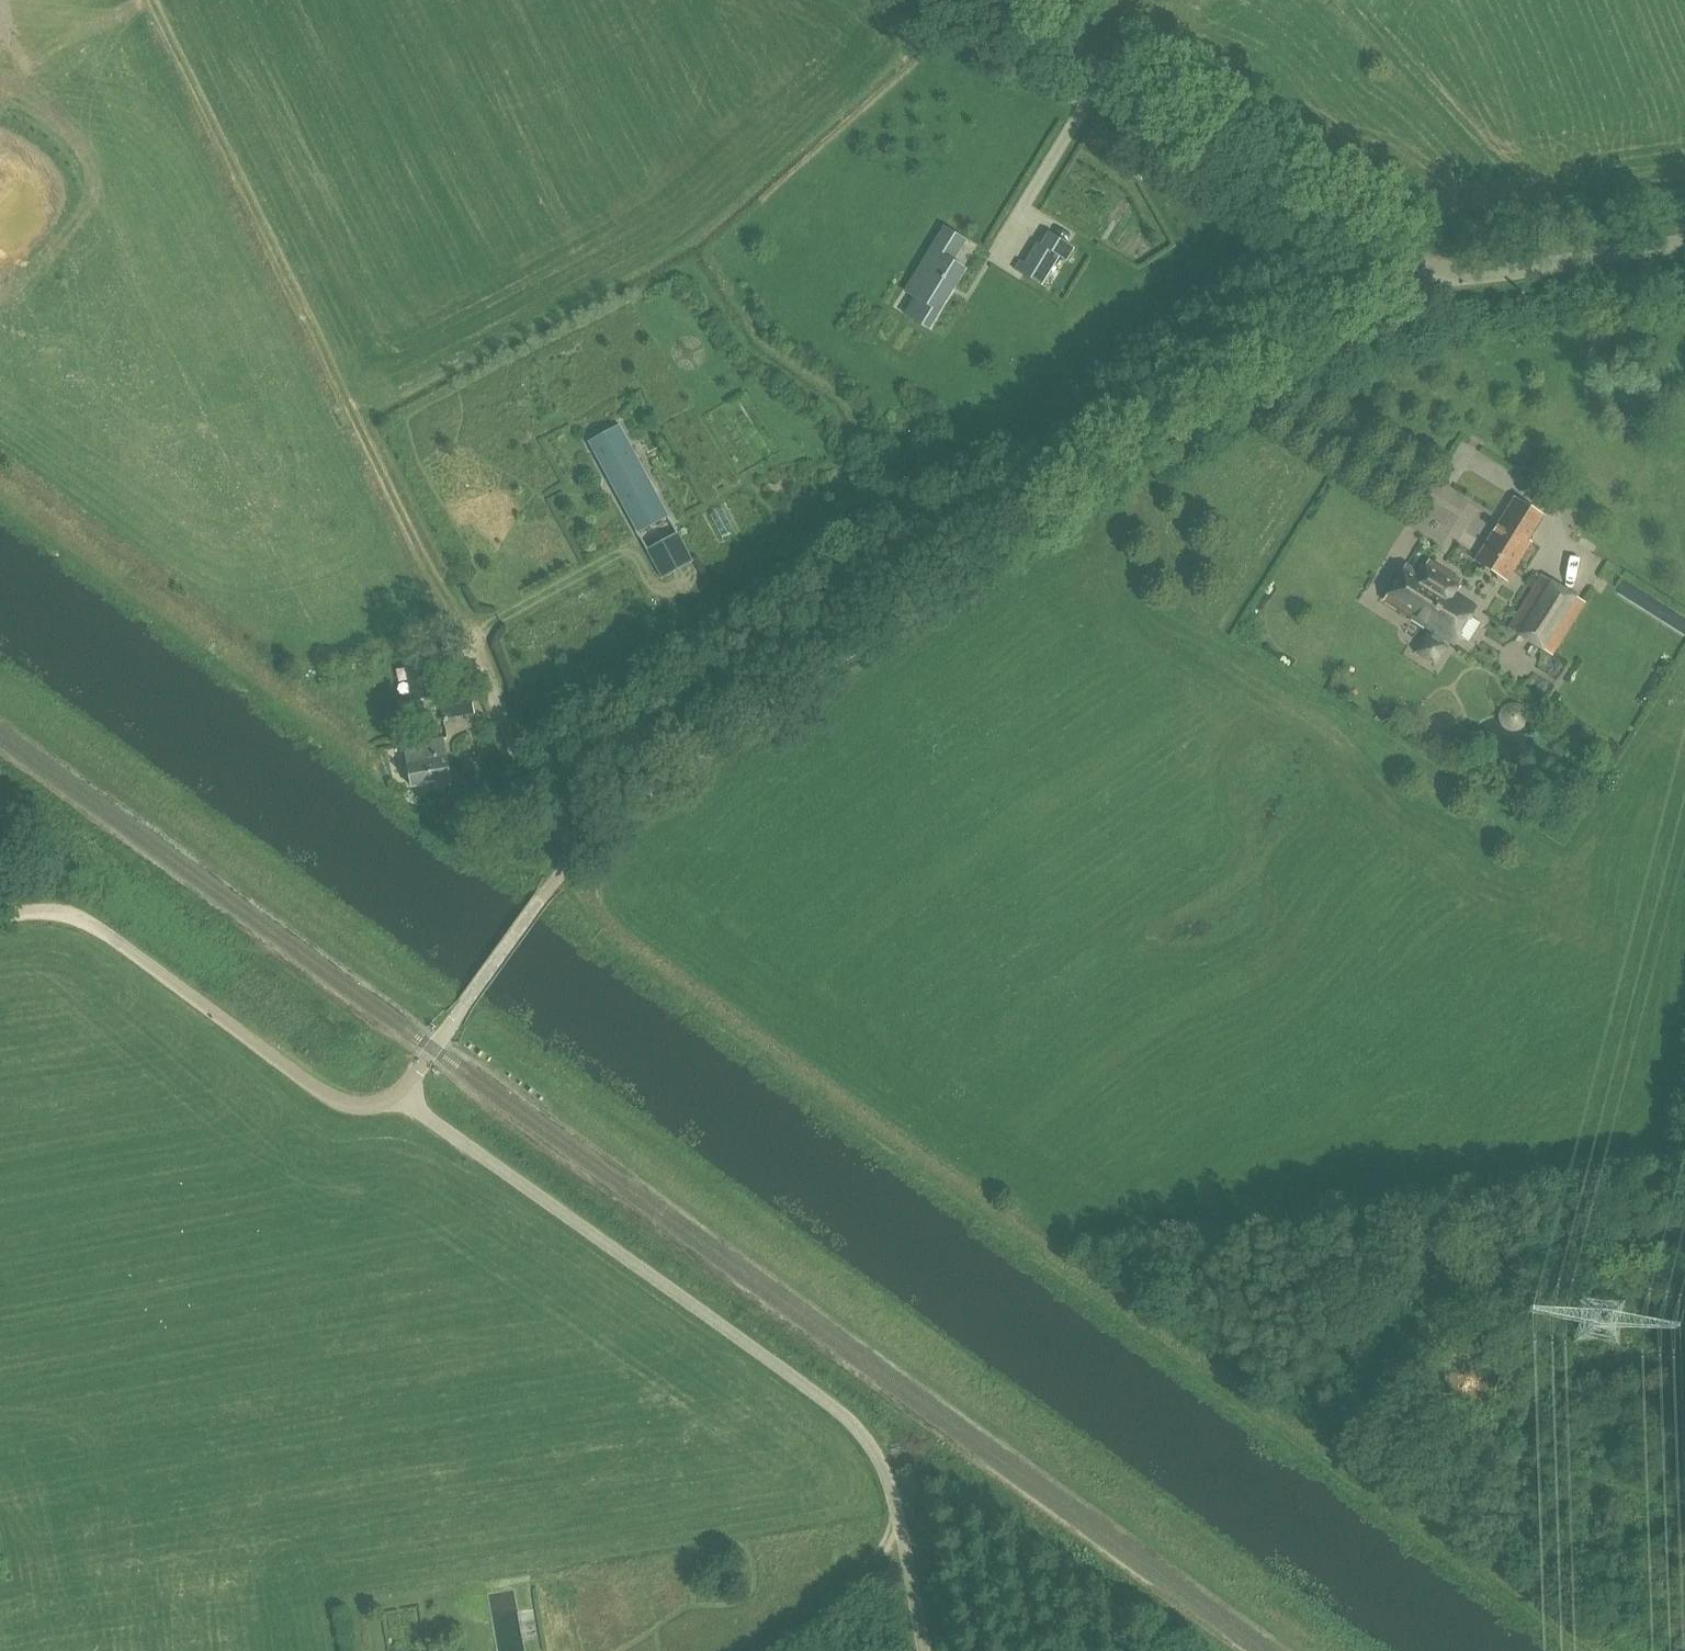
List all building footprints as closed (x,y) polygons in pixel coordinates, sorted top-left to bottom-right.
[(945,178),(907,158),(875,229),(895,239),(868,292),(907,312),(948,226),(927,214),(945,178)] [(949,228),(916,297),(931,304),(922,323),(944,333),(975,268),(962,262),(973,240),(949,228)] [(1032,275),(1052,289),(1081,249),(1061,235),(1032,275)] [(679,524),(626,423),(593,439),(642,534),(647,531),(651,538),(679,524)] [(1475,561),(1507,580),(1531,542),(1528,540),(1543,516),(1515,498),(1475,561)] [(645,549),(661,579),(692,562),(677,532),(645,549)] [(1419,653),(1430,660),(1435,659),(1442,648),(1441,643),(1444,638),(1453,643),(1475,608),(1452,593),(1461,581),(1429,561),(1421,574),(1407,565),(1385,600),(1433,631),(1430,636),(1425,637),(1418,649),(1419,653)] [(1507,628),(1553,656),(1586,603),(1540,574),(1507,628)] [(454,680),(457,686),(464,683),(461,677),(454,680)] [(440,698),(445,725),(457,723),(455,716),(473,713),(469,693),(449,696),(447,687),(431,690),(432,699),(440,698)] [(404,745),(411,786),(449,779),(442,738),(404,745)] [(509,1650),(529,1650),(526,1603),(506,1604),(509,1650)]
